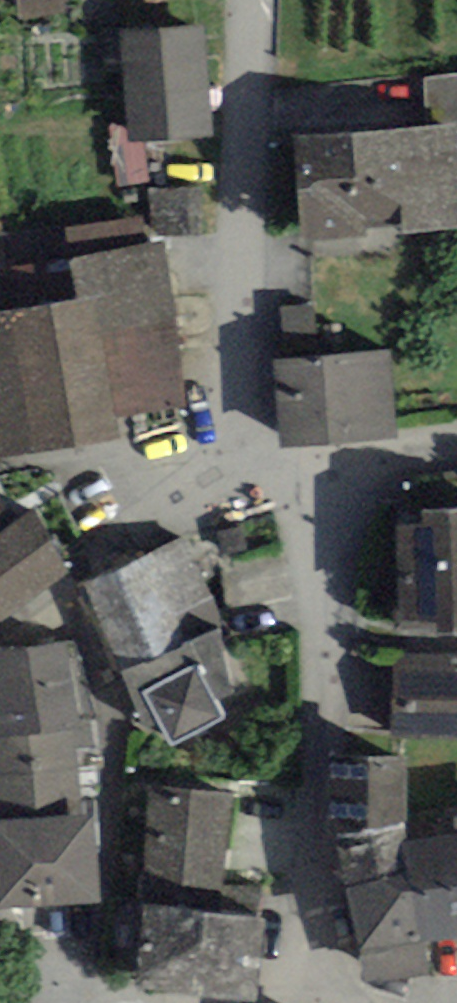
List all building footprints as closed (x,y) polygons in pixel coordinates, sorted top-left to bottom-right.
[(64,0),(18,0),(20,22),(66,17),(64,0)] [(211,139),(204,26),(120,31),(126,127),(127,144),(144,143),(211,139)] [(424,76),(429,125),(456,122),(456,73),(424,76)] [(403,220),(404,236),(456,231),(456,122),(429,125),(294,137),(304,243),(367,237),(366,224),(403,220)] [(147,182),(144,143),(127,144),(126,127),(108,129),(115,185),(147,182)] [(151,193),(153,236),(203,233),(201,190),(151,193)] [(66,229),(70,255),(147,243),(143,217),(66,229)] [(114,418),(189,406),(163,240),(147,243),(70,255),(77,298),(0,310),(0,456),(117,438),(114,418)] [(280,308),(285,347),(318,342),(312,303),(280,308)] [(391,349),(273,360),(281,447),(399,436),(391,349)] [(66,571),(33,512),(15,523),(0,496),(0,623),(66,571)] [(395,526),(401,622),(439,620),(440,636),(456,635),(456,507),(423,509),(424,524),(395,526)] [(182,537),(80,583),(142,730),(164,736),(172,748),(225,717),(216,701),(234,693),(221,635),(220,613),(182,537)] [(0,650),(0,736),(95,729),(74,638),(0,650)] [(393,736),(456,738),(456,657),(395,655),(393,736)] [(95,815),(101,815),(98,769),(95,729),(0,736),(0,822),(95,815)] [(407,757),(330,755),(324,836),(331,835),(402,825),(407,757)] [(232,794),(154,786),(141,905),(256,917),(259,889),(222,885),(232,794)] [(0,822),(0,910),(99,904),(95,815),(0,822)] [(409,841),(402,825),(331,835),(344,887),(404,876),(400,843),(409,841)] [(400,843),(404,876),(412,875),(422,946),(456,941),(456,835),(409,841),(400,843)] [(422,946),(412,875),(404,876),(344,887),(365,985),(427,973),(422,946)] [(256,917),(141,905),(133,987),(253,1002),(264,919),(256,917)]
